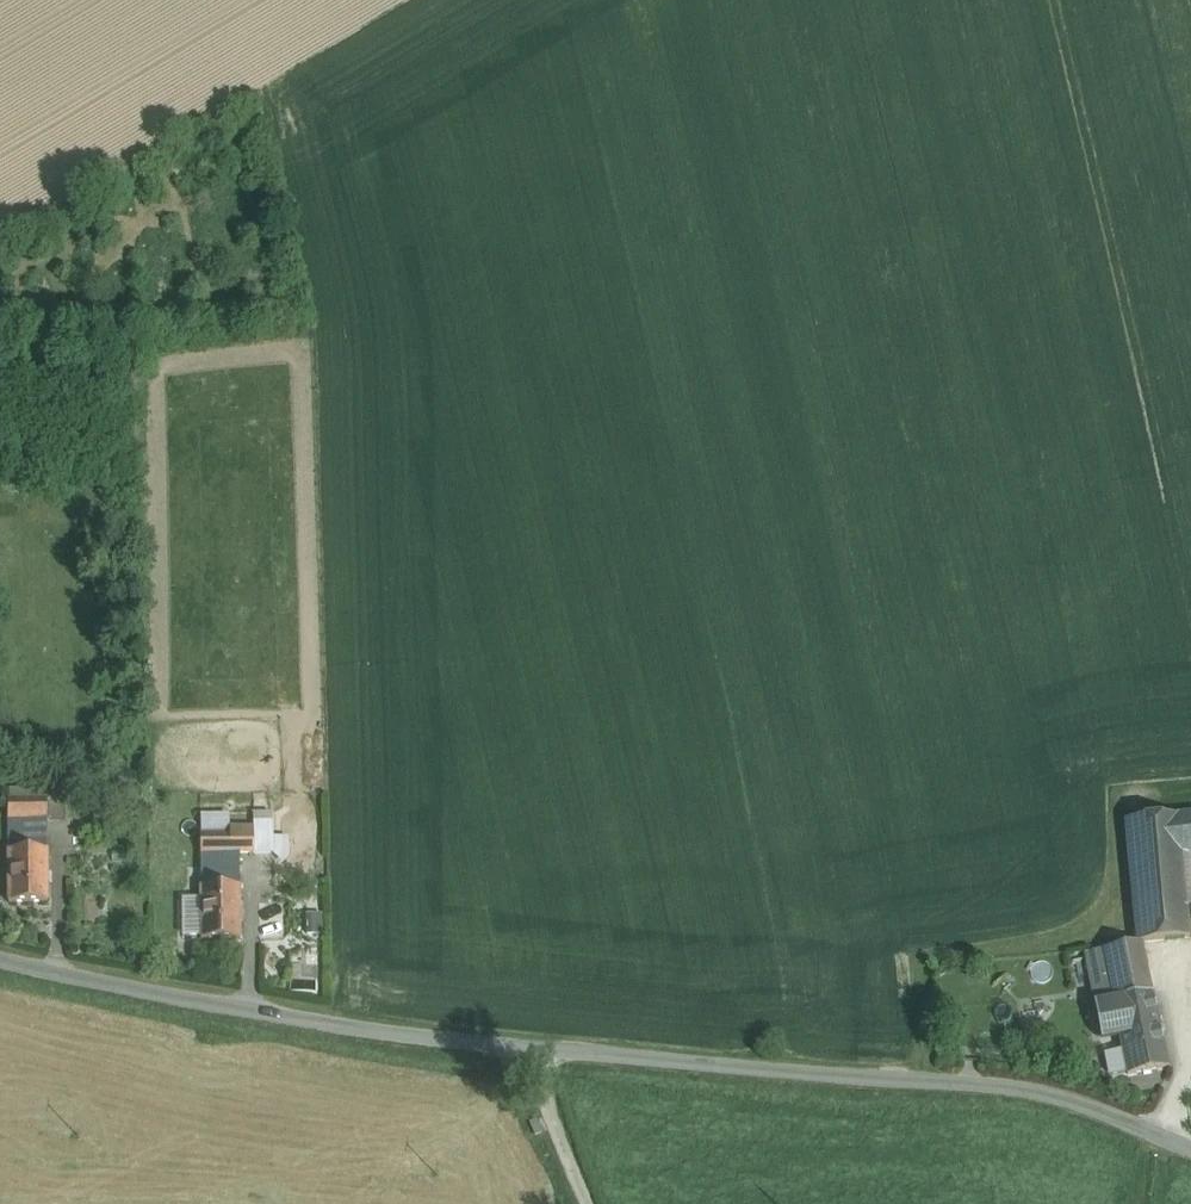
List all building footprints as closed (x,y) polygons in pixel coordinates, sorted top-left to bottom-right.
[(47,800),(47,819),(64,819),(63,791),(47,791),(47,800)] [(8,820),(9,850),(47,851),(47,819),(47,800),(40,799),(8,800),(8,820)] [(1190,939),(1190,812),(1130,817),(1140,943),(1153,942),(1190,939)] [(230,814),(200,814),(201,835),(230,834),(230,828),(230,814)] [(201,855),(201,888),(240,888),(239,854),(239,828),(230,828),(230,834),(201,835),(201,854),(201,855)] [(239,828),(239,854),(254,854),(254,833),(253,828),(239,828)] [(254,833),(254,854),(270,854),(269,832),(254,833)] [(289,837),(269,837),(270,854),(289,854),(289,837)] [(47,851),(9,850),(8,850),(9,904),(47,903),(47,851)] [(240,888),(201,888),(201,887),(201,899),(201,936),(201,941),(240,940),(240,888)] [(201,899),(184,899),(184,937),(201,936),(201,899)] [(322,915),(306,916),(307,935),(323,935),(322,915)] [(1106,948),(1133,1073),(1181,1063),(1153,942),(1140,943),(1106,948)]
